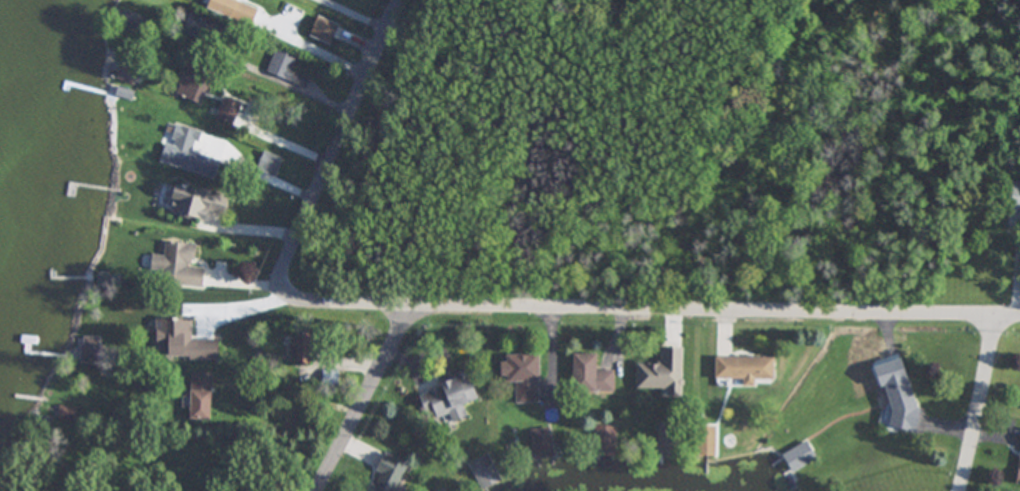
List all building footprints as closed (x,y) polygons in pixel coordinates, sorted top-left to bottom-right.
[(201,8),(227,20),(235,0),(204,0),(201,8)] [(293,57),(273,50),(263,77),(302,91),(306,79),(288,72),(293,57)] [(206,77),(176,68),(168,96),(197,105),(206,77)] [(156,164),(204,178),(210,159),(189,153),(195,133),(172,126),(167,146),(161,144),(156,164)] [(279,163),(262,153),(253,169),(270,178),(279,163)] [(167,184),(159,212),(197,224),(201,211),(217,215),(221,200),(167,184)] [(148,256),(146,281),(200,286),(201,268),(189,267),(191,245),(161,242),(159,257),(148,256)] [(160,358),(213,359),(213,340),(188,340),(189,322),(151,321),(150,349),(160,349),(160,358)] [(635,364),(634,389),(680,389),(680,352),(659,352),(659,364),(635,364)] [(536,355),(498,355),(499,381),(513,381),(514,405),(537,405),(536,355)] [(569,393),(612,393),(612,370),(594,370),(594,355),(569,355),(569,393)] [(713,358),(712,384),(772,385),(772,359),(713,358)] [(464,417),(460,404),(475,399),(466,371),(414,387),(425,420),(446,413),(449,422),(464,417)] [(185,420),(207,421),(208,373),(186,372),(185,420)] [(911,430),(912,379),(886,379),(885,430),(911,430)] [(56,422),(78,422),(78,407),(56,407),(56,422)] [(586,455),(611,455),(611,426),(586,426),(586,455)] [(694,457),(714,457),(714,427),(694,427),(694,457)] [(532,460),(553,458),(550,428),(529,431),(532,460)] [(1012,485),(1019,486),(1019,434),(1012,485)] [(816,459),(805,442),(781,457),(792,475),(816,459)] [(467,464),(481,490),(501,479),(488,453),(467,464)] [(383,454),(364,490),(393,490),(406,465),(383,454)]
